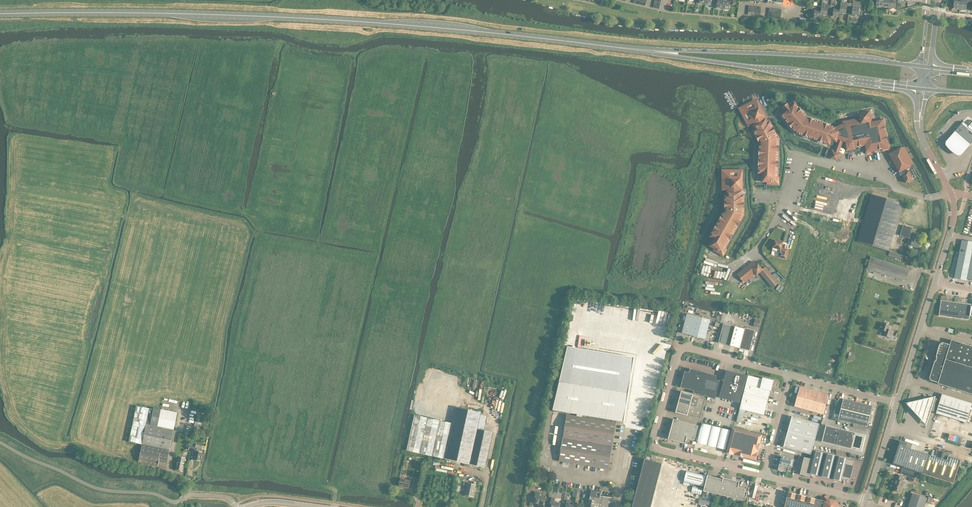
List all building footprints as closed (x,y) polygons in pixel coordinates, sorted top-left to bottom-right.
[(727,1),(727,0),(724,0),(723,9),(729,10),(730,4),(733,4),(734,0),(731,0),(730,1),(727,1)] [(959,9),(960,2),(957,1),(957,0),(951,0),(951,4),(954,4),(953,9),(959,9)] [(969,6),(970,0),(961,0),(960,2),(959,9),(966,10),(967,6),(969,6)] [(852,4),(850,4),(849,10),(849,13),(851,14),(851,15),(859,16),(860,3),(853,2),(852,4)] [(847,10),(849,10),(850,4),(840,3),(840,10),(839,14),(846,14),(847,10)] [(821,11),(820,15),(821,15),(827,16),(827,11),(830,12),(831,5),(825,5),(825,4),(822,4),(821,7),(821,11)] [(839,17),(839,14),(840,10),(836,4),(834,6),(831,5),(830,12),(833,12),(832,16),(839,17)] [(821,7),(818,7),(818,8),(812,7),(811,13),(814,13),(814,18),(820,19),(821,15),(820,15),(821,11),(821,7)] [(833,138),(832,139),(832,140),(833,140),(833,141),(834,141),(835,141),(836,141),(836,140),(836,139),(838,140),(836,147),(840,149),(842,141),(845,142),(847,150),(854,148),(854,147),(865,145),(866,152),(888,148),(883,119),(869,122),(868,118),(873,118),(871,109),(863,110),(864,115),(859,115),(860,118),(842,121),(842,124),(834,128),(829,126),(829,125),(824,123),(823,124),(814,121),(814,120),(809,118),(809,119),(807,118),(802,113),(803,112),(799,108),(798,108),(791,101),(783,108),(786,112),(782,115),(789,123),(788,124),(792,128),(793,128),(797,133),(803,135),(803,136),(808,138),(808,137),(818,140),(818,141),(823,143),(823,142),(828,144),(830,138),(831,137),(833,138)] [(765,117),(757,102),(752,104),(753,106),(745,110),(749,118),(747,119),(750,124),(754,122),(757,130),(754,131),(757,136),(756,136),(759,141),(760,143),(760,150),(759,150),(759,153),(760,153),(759,163),(758,163),(758,166),(759,166),(759,172),(764,172),(764,180),(776,181),(776,167),(777,167),(777,161),(776,161),(777,151),(778,151),(778,146),(777,145),(777,139),(774,133),(775,133),(773,127),(772,128),(769,123),(767,125),(763,117),(765,117)] [(971,144),(971,143),(971,130),(968,127),(971,122),(971,123),(970,122),(971,120),(971,119),(967,125),(963,122),(955,131),(971,144)] [(971,144),(955,131),(946,142),(945,144),(946,145),(950,150),(954,154),(958,156),(960,156),(962,155),(971,144)] [(906,170),(907,172),(901,176),(903,179),(904,179),(906,183),(908,182),(913,180),(913,179),(915,178),(911,170),(914,169),(912,166),(906,170)] [(736,174),(727,174),(727,183),(725,183),(725,189),(729,189),(729,197),(726,197),(726,202),(725,202),(725,208),(726,208),(726,210),(722,217),(721,216),(720,219),(720,220),(716,228),(715,228),(713,231),(714,231),(711,236),(716,238),(712,245),(722,251),(729,239),(730,240),(732,235),(732,234),(736,226),(737,226),(740,221),(739,220),(742,215),(742,208),(743,208),(743,202),(742,202),(742,197),(740,197),(740,189),(742,189),(742,172),(736,172),(736,174)] [(902,203),(871,195),(858,242),(889,251),(902,203)] [(915,231),(912,229),(912,228),(903,225),(900,235),(913,239),(911,246),(919,248),(921,242),(918,241),(920,234),(915,233),(915,231)] [(779,256),(786,258),(788,249),(782,248),(783,242),(779,241),(775,240),(774,243),(773,242),(772,247),(773,248),(772,251),(780,253),(779,256)] [(959,252),(971,255),(971,242),(962,240),(959,252)] [(959,252),(954,278),(966,281),(967,279),(971,280),(971,255),(959,252)] [(905,281),(909,269),(871,257),(867,269),(905,281)] [(760,272),(773,287),(778,283),(765,267),(762,270),(758,264),(756,265),(753,261),(737,274),(744,281),(755,272),(757,274),(760,272)] [(969,320),(969,317),(970,317),(971,306),(971,304),(941,300),(939,316),(969,320)] [(687,314),(682,333),(690,335),(705,339),(710,320),(695,316),(687,314)] [(889,330),(891,325),(882,322),(880,329),(884,331),(882,335),(891,338),(893,332),(890,331),(889,330)] [(730,346),(740,348),(750,351),(755,331),(745,328),(745,329),(735,326),(735,327),(723,324),(718,343),(730,346)] [(951,340),(950,345),(949,345),(942,342),(940,344),(936,357),(937,357),(936,358),(934,357),(934,360),(936,361),(935,361),(934,361),(929,378),(930,381),(937,383),(938,383),(938,384),(971,394),(971,347),(951,340)] [(559,382),(553,410),(566,413),(577,414),(577,416),(582,417),(582,415),(624,422),(629,393),(634,357),(601,352),(568,346),(559,382)] [(689,373),(685,372),(681,387),(694,391),(693,393),(715,399),(720,381),(716,380),(717,376),(690,369),(689,373)] [(727,370),(720,398),(740,403),(747,376),(746,377),(743,376),(743,375),(741,375),(741,376),(739,375),(739,374),(732,372),(732,373),(727,372),(727,370)] [(745,410),(764,415),(765,409),(770,391),(771,391),(774,380),(763,378),(762,379),(748,375),(737,422),(742,423),(745,410)] [(804,409),(809,390),(800,387),(794,406),(804,409)] [(809,390),(804,409),(813,412),(819,393),(809,390)] [(681,391),(678,402),(676,413),(687,416),(693,417),(700,419),(703,409),(706,398),(681,391)] [(819,393),(813,412),(823,415),(829,395),(819,393)] [(940,400),(936,412),(936,414),(951,418),(957,399),(942,394),(940,400)] [(935,397),(906,404),(926,425),(935,397)] [(843,399),(838,419),(853,422),(858,403),(843,399)] [(957,399),(951,418),(966,423),(971,403),(957,399)] [(858,403),(853,422),(868,426),(872,406),(858,403)] [(153,409),(136,406),(128,442),(142,444),(138,462),(165,468),(177,413),(153,408),(153,409)] [(493,432),(486,430),(478,429),(481,413),(456,407),(452,423),(415,415),(407,451),(485,468),(493,432)] [(559,461),(609,469),(608,469),(609,469),(616,423),(582,417),(577,416),(567,415),(567,414),(567,415),(559,461)] [(790,424),(817,432),(819,424),(792,416),(790,424)] [(680,428),(682,422),(674,420),(672,426),(680,428)] [(688,433),(690,424),(682,422),(680,428),(680,431),(688,433)] [(701,423),(696,443),(726,450),(730,430),(701,423)] [(694,440),(698,426),(690,424),(688,433),(687,438),(694,440)] [(788,432),(815,439),(817,432),(790,424),(788,432)] [(679,434),(680,431),(680,428),(672,426),(670,432),(679,434)] [(822,442),(828,443),(832,444),(836,428),(826,426),(822,442)] [(726,453),(735,455),(741,430),(732,428),(726,453)] [(832,444),(835,445),(837,445),(841,429),(836,428),(832,444)] [(837,445),(842,446),(845,431),(841,429),(837,445)] [(749,432),(741,430),(735,455),(743,457),(745,448),(749,432)] [(685,443),(687,438),(688,433),(680,431),(679,434),(677,441),(685,443)] [(842,446),(846,448),(850,432),(845,431),(842,446)] [(677,441),(679,434),(670,432),(668,439),(677,441)] [(749,432),(745,448),(758,451),(760,443),(762,435),(749,432)] [(786,440),(813,447),(815,439),(788,432),(786,440)] [(846,448),(848,448),(851,449),(855,433),(850,432),(846,448)] [(861,451),(865,435),(855,433),(851,449),(861,451)] [(948,439),(965,445),(966,439),(950,433),(948,439)] [(786,440),(783,447),(788,449),(788,448),(811,455),(813,447),(786,440)] [(900,441),(893,464),(922,473),(938,478),(944,460),(941,459),(928,455),(928,454),(928,455),(923,453),(922,453),(917,451),(916,451),(911,449),(905,447),(907,443),(900,441)] [(189,445),(188,449),(194,451),(193,456),(194,456),(194,460),(200,461),(202,449),(195,448),(195,447),(189,445)] [(758,451),(745,448),(743,457),(756,460),(758,451)] [(818,476),(823,453),(815,450),(813,459),(804,457),(800,474),(809,477),(810,473),(818,476)] [(943,451),(941,459),(944,460),(938,478),(953,483),(961,460),(949,456),(950,454),(943,451)] [(829,478),(835,455),(826,453),(821,476),(829,478)] [(178,456),(175,470),(182,471),(185,458),(178,456)] [(794,459),(781,456),(778,470),(785,472),(787,466),(792,467),(794,459)] [(850,480),(855,461),(847,459),(847,458),(838,456),(832,479),(841,481),(842,478),(850,480)] [(662,463),(644,459),(633,506),(651,506),(662,463)] [(902,467),(900,473),(915,478),(917,472),(902,467)] [(706,476),(686,471),(684,482),(703,486),(706,476)] [(711,493),(715,477),(707,475),(704,491),(711,493)] [(900,493),(902,488),(905,489),(907,482),(902,480),(903,477),(897,475),(894,482),(895,483),(893,490),(900,493)] [(719,495),(723,479),(715,477),(711,493),(719,495)] [(401,478),(399,486),(409,488),(409,485),(413,486),(415,479),(411,478),(410,480),(401,478)] [(727,496),(731,480),(723,478),(723,479),(719,495),(727,496)] [(735,498),(738,487),(739,482),(731,480),(727,496),(735,498)] [(468,483),(465,495),(473,497),(476,485),(476,484),(476,482),(473,481),(472,484),(468,483)] [(699,490),(684,486),(679,505),(685,506),(695,506),(699,490)] [(746,489),(738,487),(735,498),(743,500),(746,489)] [(604,506),(605,506),(606,503),(608,504),(609,497),(600,496),(601,491),(591,489),(590,499),(585,498),(583,506),(604,506)] [(529,499),(528,502),(538,504),(538,506),(544,506),(546,497),(540,496),(540,492),(534,491),(533,497),(529,496),(529,499)] [(798,494),(788,492),(784,506),(795,506),(798,494)] [(927,498),(913,493),(908,506),(924,506),(927,498)] [(795,506),(805,506),(808,497),(798,494),(795,506)] [(550,506),(560,506),(560,503),(554,502),(555,498),(551,497),(550,506)] [(805,506),(815,506),(817,499),(808,497),(805,506)]
